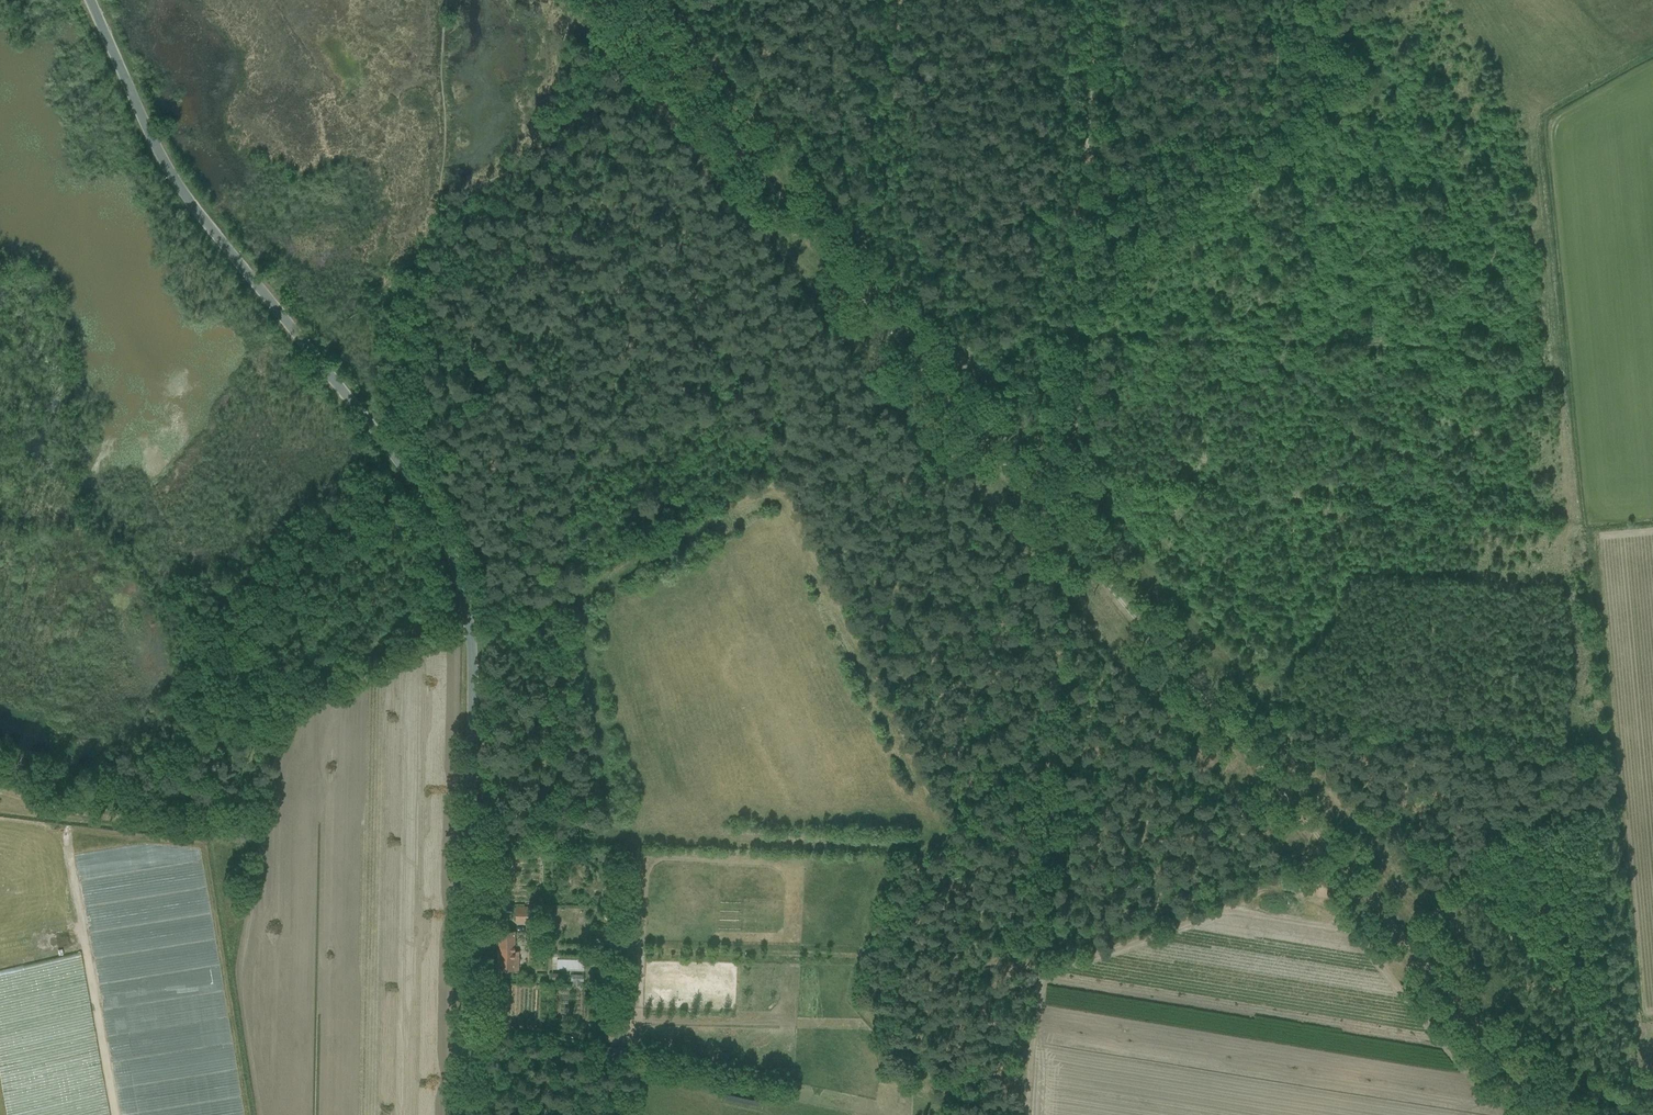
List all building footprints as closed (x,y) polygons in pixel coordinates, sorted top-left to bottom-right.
[(515,906),(515,920),(535,921),(536,907),(515,906)] [(561,924),(573,923),(572,921),(576,921),(576,913),(561,914),(561,924)] [(514,930),(510,930),(499,930),(498,969),(519,970),(519,951),(514,951),(514,930)] [(587,985),(586,975),(573,976),(575,987),(587,985)]
